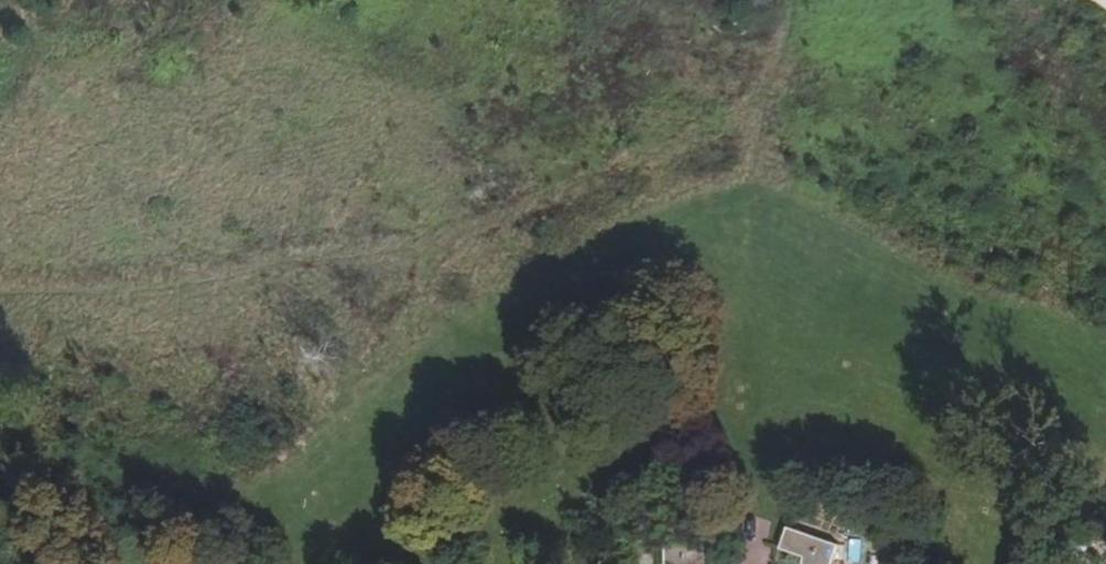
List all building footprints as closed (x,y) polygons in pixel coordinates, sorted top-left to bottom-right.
[(834,562),(839,548),(789,528),(781,550),(803,559),(803,563),(833,563),(834,562)] [(720,546),(666,545),(666,563),(720,563),(720,546)]
